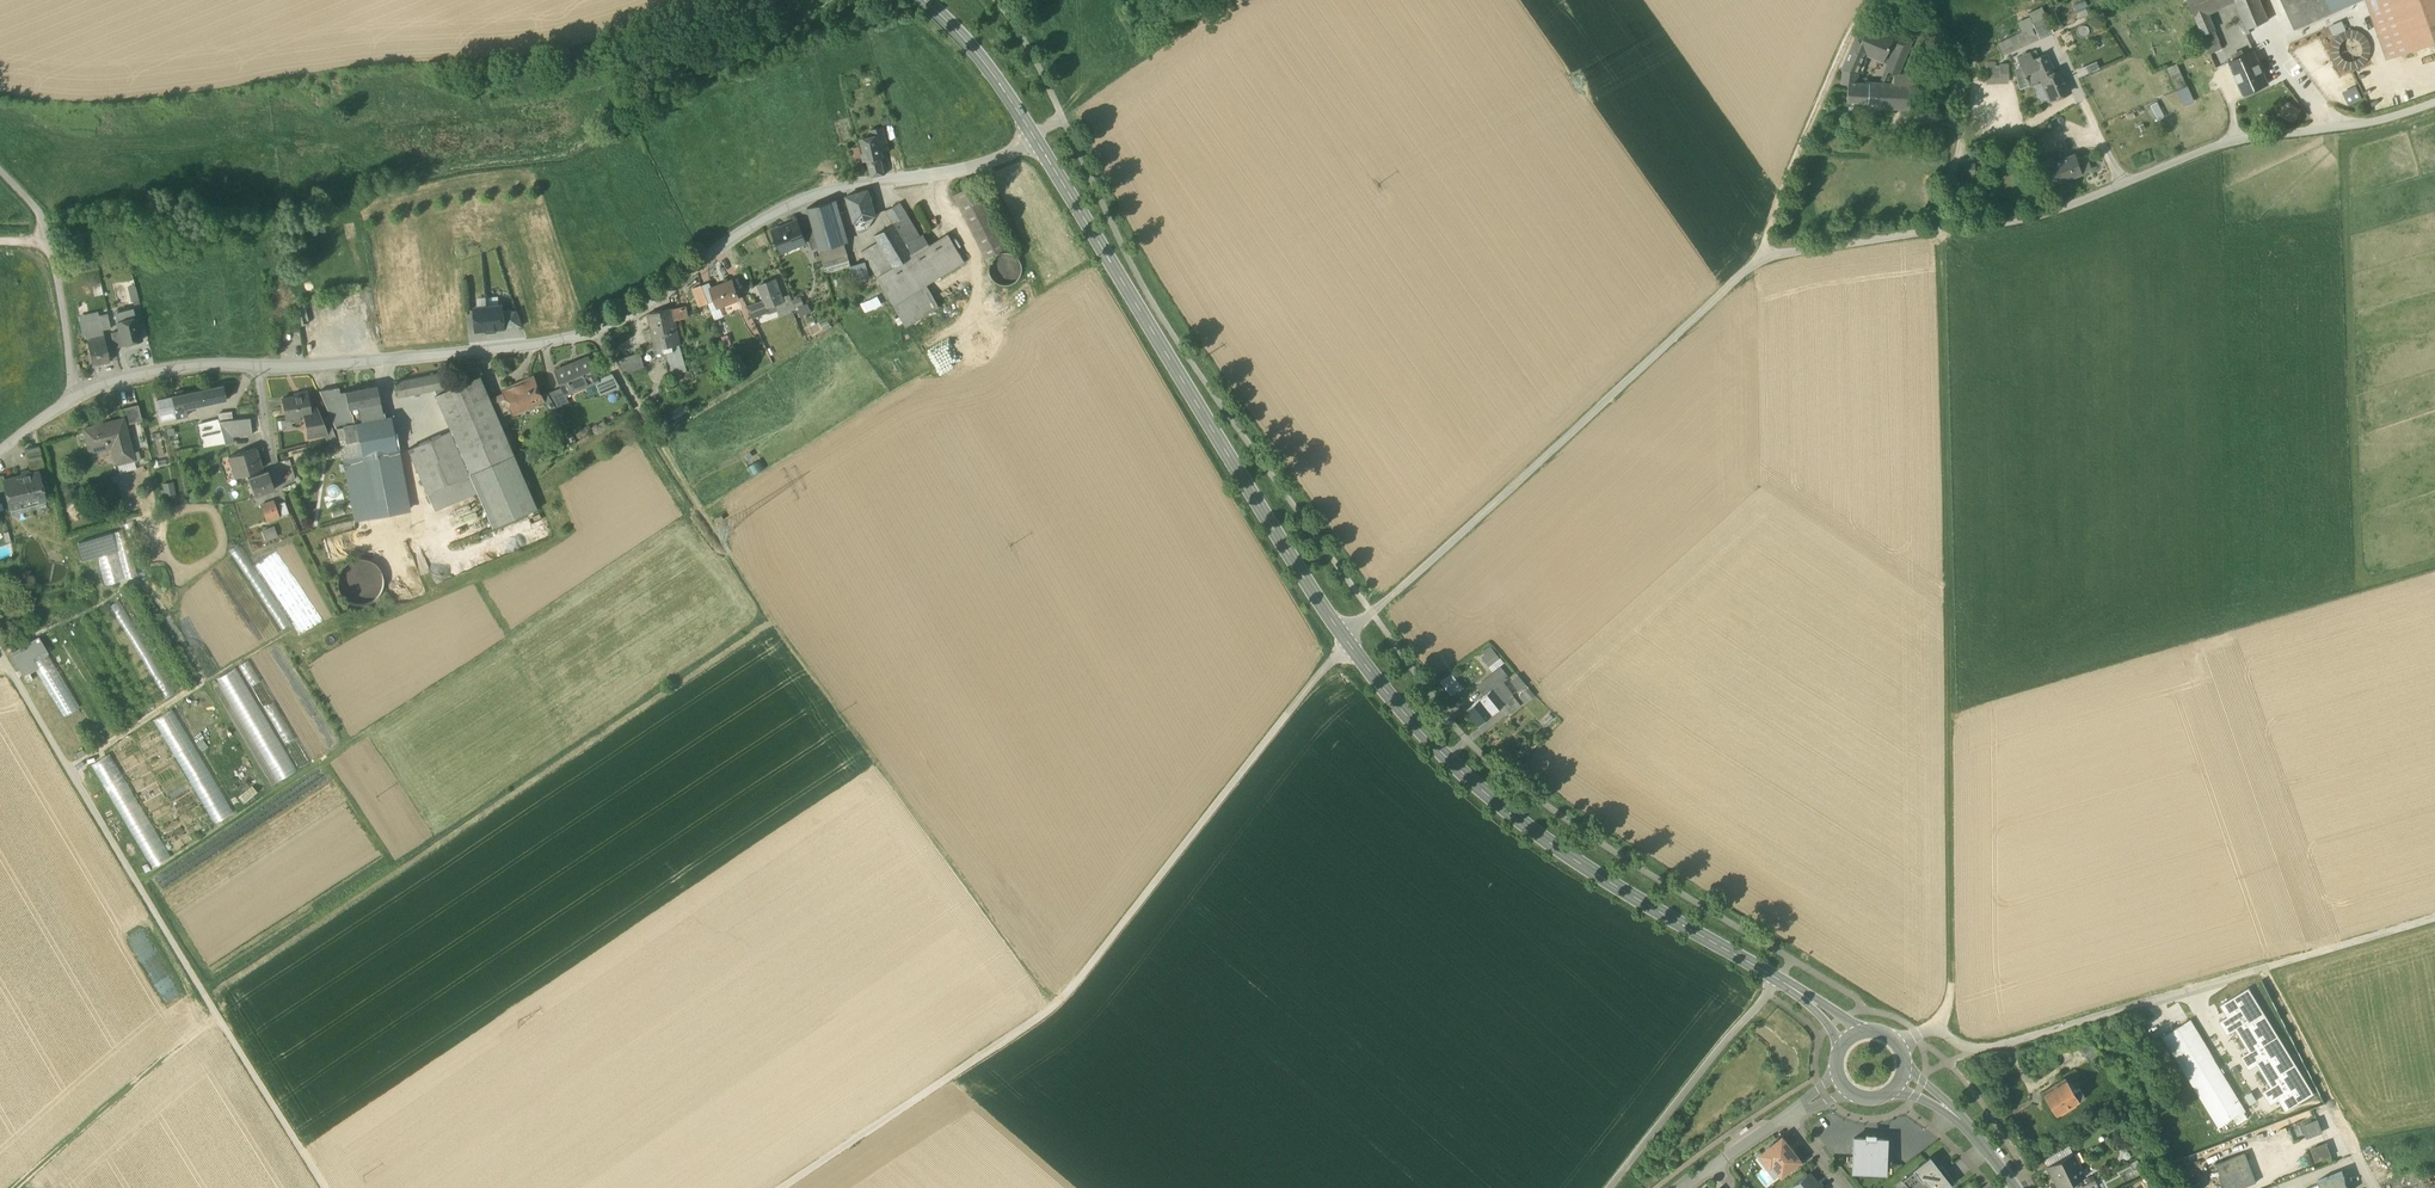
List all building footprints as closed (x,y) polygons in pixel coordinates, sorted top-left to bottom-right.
[(2229,0),(2186,0),(2193,16),(2206,10),(2229,0)] [(2245,21),(2248,29),(2249,29),(2269,20),(2260,0),(2236,0),(2245,21)] [(2332,12),(2327,0),(2283,0),(2295,29),(2332,12)] [(2332,12),(2359,0),(2327,0),(2332,12)] [(2387,59),(2408,51),(2434,42),(2434,0),(2367,0),(2387,59)] [(2029,17),(2032,24),(2046,18),(2042,7),(2028,13),(2029,17)] [(2214,30),(2206,10),(2193,16),(2202,35),(2214,30)] [(2032,24),(2029,17),(2017,22),(2022,32),(2031,28),(2034,27),(2032,24)] [(2053,33),(2046,18),(2032,24),(2034,27),(2037,34),(2039,39),(2053,33)] [(2342,20),(2329,26),(2333,36),(2346,30),(2342,20)] [(2251,33),(2249,29),(2248,29),(2245,21),(2241,23),(2246,35),(2251,33)] [(2035,35),(2031,28),(2022,32),(2010,38),(2013,45),(2035,35)] [(1866,30),(1857,47),(1857,49),(1867,53),(1883,60),(1892,41),(1866,30)] [(2202,35),(2206,44),(2218,39),(2214,30),(2202,35)] [(2363,52),(2369,52),(2368,43),(2364,36),(2356,32),(2348,31),(2339,35),(2334,42),(2333,50),(2338,51),(2339,44),(2344,38),(2351,37),(2358,39),(2363,45),(2363,52)] [(2037,34),(2035,35),(2013,45),(2015,50),(2039,39),(2037,34)] [(2013,45),(2010,38),(1997,44),(2003,55),(2015,50),(2013,45)] [(2206,44),(2210,54),(2223,48),(2218,39),(2206,44)] [(1908,47),(1892,41),(1883,60),(1900,66),(1908,47)] [(2408,51),(2414,67),(2434,60),(2434,42),(2408,51)] [(1865,59),(1867,53),(1857,49),(1857,47),(1853,46),(1843,70),(1855,73),(1862,58),(1865,59)] [(2229,62),(2223,48),(2210,54),(2216,69),(2229,63),(2229,62)] [(2338,51),(2333,50),(2335,59),(2342,65),(2351,68),(2360,65),(2366,60),(2369,52),(2363,52),(2362,56),(2357,61),(2350,62),(2345,60),(2340,56),(2338,51)] [(2029,85),(2041,80),(2054,74),(2054,73),(2045,54),(2039,57),(2036,51),(2017,59),(2021,66),(2024,74),(2029,85)] [(2229,63),(2243,95),(2269,84),(2254,51),(2229,62),(2229,63)] [(1872,83),(1877,83),(1892,84),(1900,66),(1883,60),(1872,83)] [(1986,82),(2008,82),(2008,64),(2000,64),(2000,66),(1996,66),(1996,62),(1985,63),(1986,82)] [(2014,69),(2016,77),(2024,74),(2021,66),(2014,69)] [(1855,73),(1843,70),(1842,83),(1848,84),(1848,83),(1854,83),(1855,73)] [(2060,70),(2054,73),(2054,74),(2041,80),(2050,101),(2070,92),(2060,70)] [(2179,95),(2184,105),(2193,101),(2188,90),(2179,70),(2169,74),(2179,95)] [(2029,85),(2024,74),(2016,77),(2019,89),(2029,85)] [(1847,103),(1867,105),(1868,84),(1854,83),(1848,83),(1848,84),(1847,103)] [(1868,83),(1868,84),(1867,105),(1867,108),(1876,109),(1877,83),(1872,83),(1868,83)] [(1913,85),(1892,84),(1877,83),(1876,109),(1911,110),(1913,85)] [(2339,97),(2336,106),(2350,111),(2353,103),(2339,97)] [(875,129),(880,150),(887,148),(882,127),(875,129)] [(863,161),(866,160),(881,157),(880,150),(875,129),(871,130),(872,137),(861,140),(864,153),(862,154),(863,161)] [(852,149),(855,161),(862,159),(859,147),(852,149)] [(2075,156),(2054,164),(2061,183),(2073,179),(2073,177),(2081,174),(2076,161),(2075,156)] [(884,172),(881,157),(866,160),(870,174),(871,178),(885,175),(884,172)] [(2076,161),(2081,174),(2091,170),(2087,157),(2076,161)] [(2050,187),(2061,183),(2054,164),(2043,168),(2050,187)] [(953,195),(985,259),(1007,248),(975,184),(953,195)] [(996,188),(991,190),(994,196),(999,193),(996,188)] [(853,223),(854,223),(865,219),(875,216),(868,191),(846,197),(853,223)] [(807,208),(819,251),(843,241),(832,201),(807,208)] [(861,252),(893,306),(926,286),(964,263),(948,235),(929,245),(923,236),(920,238),(899,203),(886,211),(893,224),(874,236),(878,242),(861,252)] [(868,228),(865,219),(854,223),(856,232),(868,228)] [(772,231),(779,249),(793,244),(794,247),(805,243),(797,221),(772,231)] [(805,229),(810,248),(817,246),(812,227),(805,229)] [(819,251),(822,263),(848,256),(843,241),(819,251)] [(793,244),(779,249),(780,253),(794,247),(793,244)] [(996,283),(1003,286),(1011,284),(1017,280),(1021,273),(1020,265),(1016,258),(1010,254),(1002,253),(995,256),(990,262),(988,270),(991,278),(996,283)] [(851,267),(848,256),(822,263),(826,274),(850,267),(851,267)] [(865,262),(851,267),(850,267),(854,282),(869,277),(865,262)] [(715,300),(717,308),(738,300),(731,281),(712,289),(710,289),(715,300)] [(759,287),(764,302),(774,299),(778,302),(779,305),(783,303),(780,297),(774,281),(759,287)] [(709,283),(702,286),(708,303),(715,300),(710,289),(712,289),(709,283)] [(131,303),(138,301),(135,286),(128,288),(131,303)] [(708,303),(702,286),(693,289),(700,307),(708,303)] [(939,307),(926,286),(893,306),(906,328),(939,307)] [(780,297),(783,303),(785,310),(788,316),(796,313),(789,294),(780,297)] [(768,308),(779,305),(778,302),(774,299),(764,302),(765,302),(748,308),(752,317),(769,312),(768,308)] [(770,315),(785,310),(783,303),(779,305),(768,308),(769,312),(770,315)] [(476,309),(478,331),(504,328),(502,313),(502,307),(476,309)] [(684,307),(672,309),(674,321),(686,318),(684,307)] [(667,322),(674,321),(672,309),(648,314),(651,330),(659,328),(658,327),(668,325),(667,322)] [(115,314),(117,323),(135,318),(133,310),(115,314)] [(299,311),(304,340),(309,339),(304,310),(299,311)] [(502,313),(504,328),(521,327),(517,311),(502,313)] [(79,317),(80,324),(100,320),(99,317),(99,313),(79,317)] [(100,320),(102,331),(111,329),(107,315),(99,317),(100,320)] [(119,332),(123,345),(141,341),(135,318),(117,323),(119,332)] [(82,336),(85,335),(102,331),(100,320),(80,324),(82,336)] [(655,349),(663,347),(679,344),(674,321),(667,322),(668,325),(658,327),(659,328),(651,330),(655,349)] [(104,337),(102,331),(85,335),(87,341),(104,337)] [(111,334),(115,348),(123,346),(123,345),(119,332),(111,334)] [(92,366),(110,362),(104,337),(87,341),(92,366)] [(679,344),(663,347),(664,351),(663,352),(664,353),(665,359),(682,355),(679,344)] [(616,360),(624,374),(644,368),(644,367),(640,353),(616,360)] [(665,359),(669,377),(687,372),(682,355),(665,359)] [(562,389),(565,395),(597,382),(599,381),(598,380),(589,357),(588,357),(588,359),(580,362),(579,361),(569,365),(570,366),(556,372),(555,371),(562,389)] [(481,366),(477,368),(480,376),(485,374),(481,366)] [(471,380),(480,376),(476,368),(468,371),(471,380)] [(398,398),(434,391),(448,388),(446,373),(395,382),(398,398)] [(606,377),(611,390),(620,387),(612,374),(606,377)] [(471,380),(449,390),(436,395),(452,430),(408,450),(427,494),(470,475),(493,528),(538,510),(530,493),(523,475),(515,456),(498,418),(480,376),(471,380)] [(597,382),(602,394),(611,390),(606,377),(598,380),(599,381),(597,382)] [(521,407),(531,402),(532,403),(536,403),(538,401),(540,399),(541,398),(542,397),(541,397),(533,378),(522,382),(522,384),(516,387),(515,385),(504,390),(505,393),(507,397),(511,408),(513,408),(520,405),(521,407)] [(223,386),(200,391),(203,405),(226,401),(223,386)] [(348,409),(358,407),(380,403),(377,386),(345,392),(348,409)] [(343,458),(363,454),(357,424),(362,423),(358,407),(348,409),(345,392),(340,393),(339,388),(319,391),(336,430),(343,458)] [(548,394),(556,408),(569,403),(565,395),(562,389),(548,394)] [(200,391),(171,397),(174,412),(175,418),(176,419),(187,416),(186,409),(203,405),(200,391)] [(300,418),(308,417),(311,416),(310,410),(309,405),(307,393),(299,394),(300,396),(282,399),(285,417),(293,415),(294,420),(294,423),(300,422),(300,418)] [(505,393),(490,400),(492,404),(507,397),(505,393)] [(550,409),(553,409),(556,408),(548,394),(541,397),(542,397),(545,405),(547,408),(550,409)] [(156,400),(159,415),(174,412),(171,397),(156,400)] [(492,404),(498,418),(514,411),(514,410),(513,408),(511,408),(507,397),(492,404)] [(383,419),(380,403),(358,407),(362,423),(383,419)] [(123,419),(125,426),(142,421),(141,418),(138,405),(121,409),(123,419)] [(677,412),(681,418),(692,412),(688,405),(677,412)] [(317,409),(310,410),(311,416),(308,417),(309,424),(305,424),(308,439),(324,434),(321,421),(317,409)] [(175,418),(174,412),(159,415),(161,421),(175,418)] [(218,414),(219,421),(218,422),(232,420),(231,412),(218,414)] [(290,421),(294,420),(293,415),(285,417),(286,421),(282,421),(283,430),(291,429),(290,421)] [(218,422),(223,438),(232,437),(252,435),(250,418),(232,420),(218,422)] [(324,434),(326,441),(336,438),(328,418),(321,421),(324,434)] [(383,419),(362,423),(357,424),(363,454),(396,448),(391,418),(383,419)] [(114,442),(119,464),(134,460),(132,453),(125,426),(123,419),(84,429),(89,448),(114,442)] [(223,438),(218,422),(219,421),(203,425),(209,447),(225,444),(223,438)] [(198,426),(203,448),(209,447),(203,425),(198,426)] [(237,454),(232,437),(223,438),(225,444),(228,457),(237,454)] [(30,468),(32,470),(44,467),(39,446),(25,449),(30,468)] [(408,511),(396,448),(363,454),(343,458),(342,458),(354,517),(355,521),(408,511)] [(235,479),(243,475),(262,468),(256,449),(237,454),(228,457),(235,479)] [(264,473),(262,468),(243,475),(244,480),(248,479),(264,473)] [(5,490),(10,508),(45,500),(38,472),(4,480),(3,480),(5,490)] [(268,472),(264,473),(248,479),(254,496),(274,489),(268,472)] [(162,483),(164,498),(175,496),(173,481),(162,483)] [(46,507),(45,500),(10,508),(12,515),(46,507)] [(260,506),(266,522),(279,517),(274,501),(260,506)] [(278,504),(282,516),(289,513),(285,502),(278,504)] [(264,540),(275,536),(271,525),(261,529),(264,540)] [(79,544),(83,560),(116,550),(111,534),(79,544)] [(337,579),(338,588),(342,596),(349,602),(358,605),(367,604),(375,600),(381,593),(384,584),(383,575),(379,567),(372,561),(363,558),(354,559),(346,563),(340,570),(337,579)] [(108,605),(128,636),(137,631),(117,600),(108,605)] [(5,643),(19,635),(10,621),(0,627),(0,635),(5,643)] [(48,653),(38,637),(11,654),(20,670),(35,661),(48,653)] [(1490,670),(1502,661),(1489,644),(1477,653),(1490,670)] [(238,664),(246,685),(258,681),(249,659),(238,664)] [(39,668),(35,661),(20,670),(25,677),(39,668)] [(218,676),(273,780),(306,763),(303,757),(295,761),(288,764),(236,666),(218,676)] [(1477,686),(1484,696),(1493,689),(1503,701),(1511,694),(1512,695),(1502,682),(1508,678),(1500,668),(1477,686)] [(1450,672),(1438,680),(1448,695),(1460,687),(1450,672)] [(1511,678),(1520,688),(1525,684),(1516,674),(1511,678)] [(262,689),(254,695),(277,731),(286,725),(262,689)] [(1505,704),(1503,701),(1493,689),(1484,696),(1466,711),(1478,726),(1492,715),(1504,704),(1505,704)] [(1504,704),(1511,713),(1520,706),(1512,695),(1511,694),(1503,701),(1505,704),(1504,704)] [(209,823),(229,813),(174,707),(154,717),(209,823)] [(92,761),(146,868),(165,858),(111,751),(92,761)] [(236,795),(241,802),(256,793),(251,786),(236,795)] [(2314,1094),(2249,988),(2221,1005),(2228,1017),(2220,1022),(2227,1035),(2236,1030),(2249,1052),(2241,1057),(2249,1070),(2257,1065),(2271,1087),(2263,1092),(2270,1105),(2279,1100),(2286,1111),(2314,1094)] [(2162,1036),(2218,1128),(2234,1118),(2244,1112),(2246,1111),(2189,1019),(2162,1036)] [(2080,1048),(2084,1055),(2094,1048),(2091,1042),(2068,1046),(2068,1050),(2080,1048)] [(2098,1054),(2094,1048),(2084,1055),(2088,1061),(2098,1054)] [(2055,1114),(2056,1115),(2079,1101),(2078,1100),(2084,1097),(2078,1087),(2073,1091),(2064,1078),(2042,1092),(2050,1105),(2049,1106),(2054,1115),(2055,1114)] [(2256,1100),(2252,1093),(2246,1096),(2250,1103),(2256,1100)] [(2248,1118),(2244,1112),(2234,1118),(2237,1125),(2248,1118)] [(2318,1119),(2302,1125),(2307,1138),(2323,1132),(2318,1119)] [(1854,1138),(1852,1169),(1886,1170),(1887,1139),(1875,1139),(1875,1137),(1866,1136),(1866,1138),(1854,1138)] [(1780,1174),(1781,1175),(1799,1161),(1793,1152),(1788,1147),(1781,1138),(1761,1155),(1769,1166),(1772,1164),(1780,1174)] [(2312,1149),(2316,1160),(2330,1155),(2326,1144),(2312,1149)] [(2044,1160),(2047,1166),(2073,1153),(2068,1145),(2044,1160)] [(2053,1178),(2079,1165),(2073,1153),(2047,1166),(2053,1178)] [(2245,1153),(2216,1164),(2225,1187),(2241,1187),(2256,1182),(2245,1153)] [(1758,1158),(1775,1179),(1780,1174),(1772,1164),(1769,1166),(1761,1155),(1758,1158)] [(1912,1170),(1914,1172),(1927,1161),(1934,1171),(1938,1167),(1929,1156),(1912,1170)] [(1927,1161),(1914,1172),(1922,1182),(1924,1181),(1927,1185),(1923,1187),(1947,1187),(1951,1184),(1938,1167),(1934,1171),(1927,1161)] [(1938,1167),(1951,1184),(1955,1182),(1942,1165),(1938,1167)] [(2053,1178),(2058,1187),(2062,1187),(2085,1177),(2079,1165),(2053,1178)] [(2319,1184),(2321,1187),(2348,1187),(2342,1171),(2318,1180),(2319,1184)] [(1927,1185),(1924,1181),(1922,1182),(1914,1172),(1902,1181),(1907,1187),(1923,1187),(1927,1185)] [(1809,1173),(1791,1187),(1821,1187),(1809,1173)] [(2083,1187),(2094,1187),(2098,1186),(2095,1180),(2082,1186),(2083,1187)]
